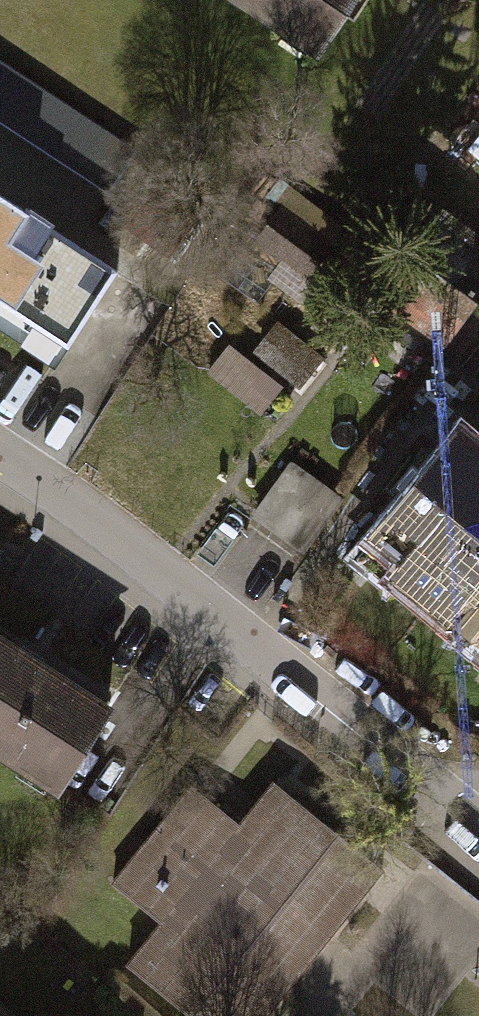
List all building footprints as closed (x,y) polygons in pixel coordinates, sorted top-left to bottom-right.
[(335,66),(380,0),(236,0),(335,66)] [(87,366),(143,279),(0,187),(0,310),(87,366)] [(478,325),(478,241),(423,205),(363,299),(457,359),(478,325)] [(300,386),(328,355),(282,315),(255,346),(300,386)] [(210,367),(263,412),(288,382),(234,338),(210,367)] [(466,440),(375,556),(478,637),(478,450),(466,440)] [(307,549),(346,492),(292,456),(254,513),(307,549)] [(0,633),(0,755),(82,805),(136,716),(0,633)] [(274,783),(239,825),(191,785),(112,882),(161,924),(127,965),(191,1015),(263,1015),(381,869),(274,783)] [(10,1007),(2,1015),(21,1015),(10,1007)]
